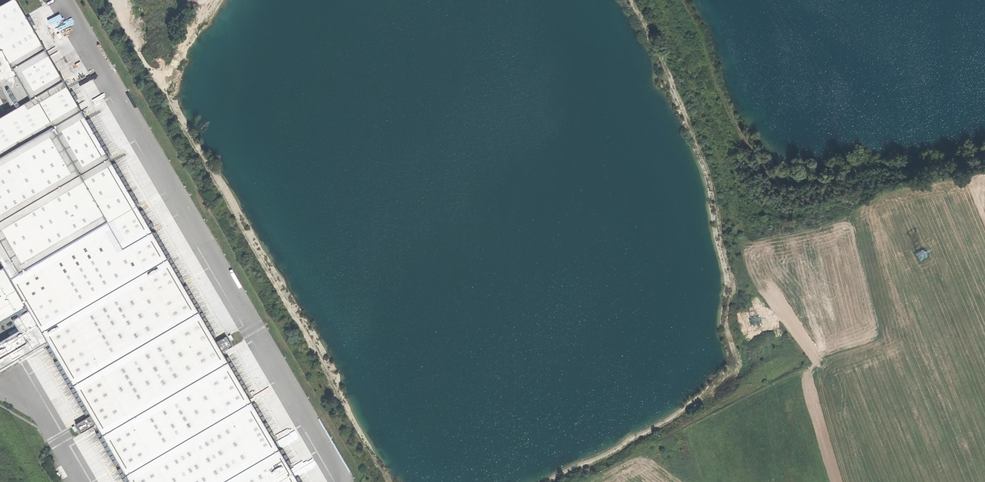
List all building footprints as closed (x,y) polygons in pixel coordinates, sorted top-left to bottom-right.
[(2,268),(0,269),(0,321),(24,307),(27,312),(11,321),(17,332),(0,342),(0,369),(46,342),(90,417),(76,425),(81,434),(95,426),(128,481),(281,481),(292,475),(222,354),(232,348),(226,337),(216,343),(13,0),(9,0),(0,5),(0,51),(29,100),(0,117),(0,265),(2,268)] [(79,448),(80,451),(89,449),(85,434),(72,437),(75,449),(79,448)]
